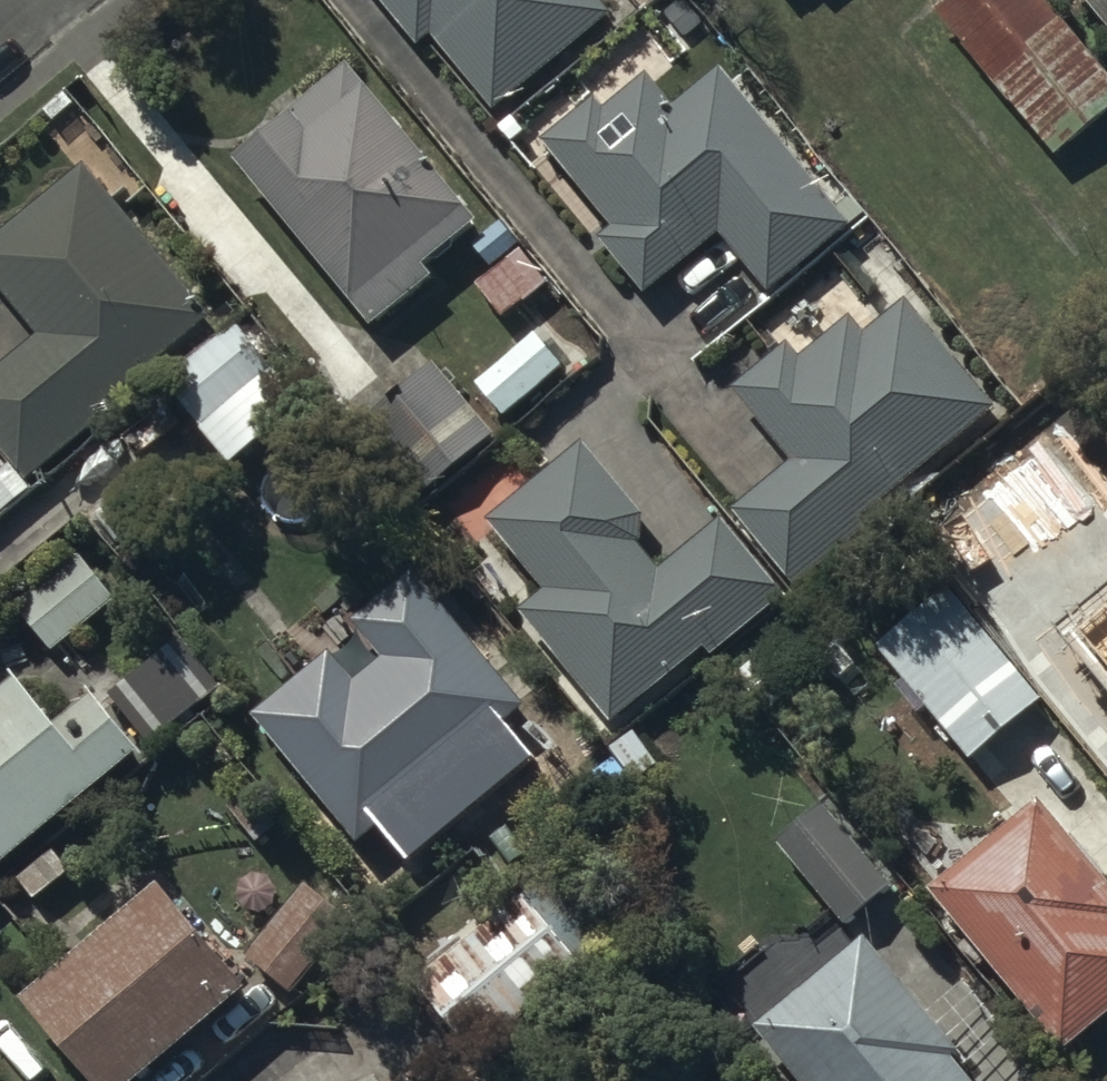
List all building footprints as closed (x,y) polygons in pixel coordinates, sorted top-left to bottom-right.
[(418,41),(431,30),(491,103),(607,8),(600,0),(385,0),(418,41)] [(1051,0),(940,0),(935,4),(1053,151),(1106,108),(1106,70),(1051,0)] [(1106,23),(1106,0),(1088,0),(1106,23)] [(350,55),(234,150),(371,319),(433,268),(423,256),(477,211),(350,55)] [(597,91),(544,134),(612,219),(598,231),(643,287),(720,225),(768,285),(863,208),(849,191),(837,201),(722,57),(673,97),(648,65),(604,100),(597,91)] [(85,158),(0,228),(0,282),(39,329),(0,361),(0,441),(27,473),(128,391),(120,382),(209,309),(85,158)] [(548,279),(521,243),(474,278),(501,314),(548,279)] [(740,500),(797,569),(1003,401),(911,289),(867,324),(854,308),(802,350),(789,335),(734,379),(796,455),(740,500)] [(275,358),(239,314),(165,375),(233,457),(316,388),(284,350),(275,358)] [(495,426),(433,355),(359,419),(420,491),(495,426)] [(968,467),(1028,537),(1106,475),(1106,427),(1075,386),(968,467)] [(545,587),(521,605),(607,719),(707,643),(712,649),(788,592),(725,509),(653,564),(634,538),(655,522),(590,436),(488,512),(545,587)] [(117,592),(81,549),(15,604),(52,648),(117,592)] [(331,641),(251,706),(359,839),(365,834),(377,848),(391,837),(378,821),(460,754),(480,779),(523,744),(500,716),(523,697),(414,563),(352,614),(366,632),(340,652),(331,641)] [(949,580),(875,640),(969,754),(1042,694),(949,580)] [(225,679),(183,629),(110,690),(149,738),(156,732),(167,744),(191,723),(183,714),(225,679)] [(13,667),(0,677),(0,857),(140,743),(94,687),(55,718),(13,667)] [(929,880),(1061,1045),(1106,1008),(1106,870),(1042,790),(929,880)] [(833,805),(785,844),(845,919),(893,880),(833,805)] [(163,875),(23,992),(97,1080),(129,1080),(250,980),(163,875)] [(355,910),(310,876),(250,956),(295,990),(355,910)] [(473,916),(411,967),(477,1047),(583,960),(523,887),(479,923),(473,916)] [(756,1019),(806,1080),(976,1080),(952,1051),(961,1043),(869,928),(756,1019)]
